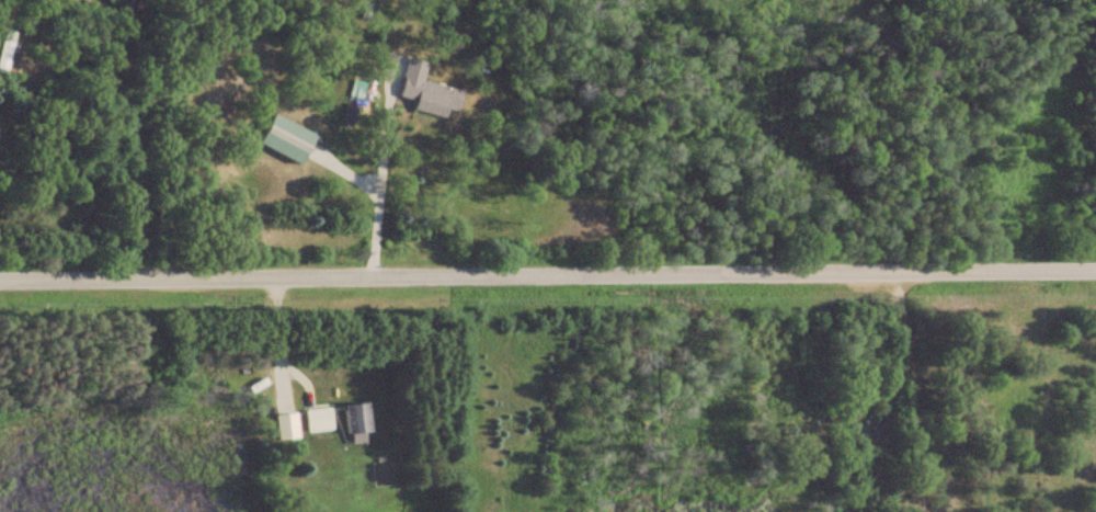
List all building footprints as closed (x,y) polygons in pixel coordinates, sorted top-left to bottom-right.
[(10,71),(10,32),(0,32),(0,71),(10,71)] [(405,110),(441,119),(443,112),(453,114),(459,91),(417,81),(422,64),(402,59),(392,97),(407,100),(405,110)] [(291,165),(304,134),(260,115),(247,146),(291,165)] [(338,446),(359,445),(358,435),(366,434),(364,404),(335,406),(338,446)] [(326,411),(300,411),(300,431),(326,431),(326,411)] [(272,442),(292,440),(290,414),(270,416),(272,442)]
